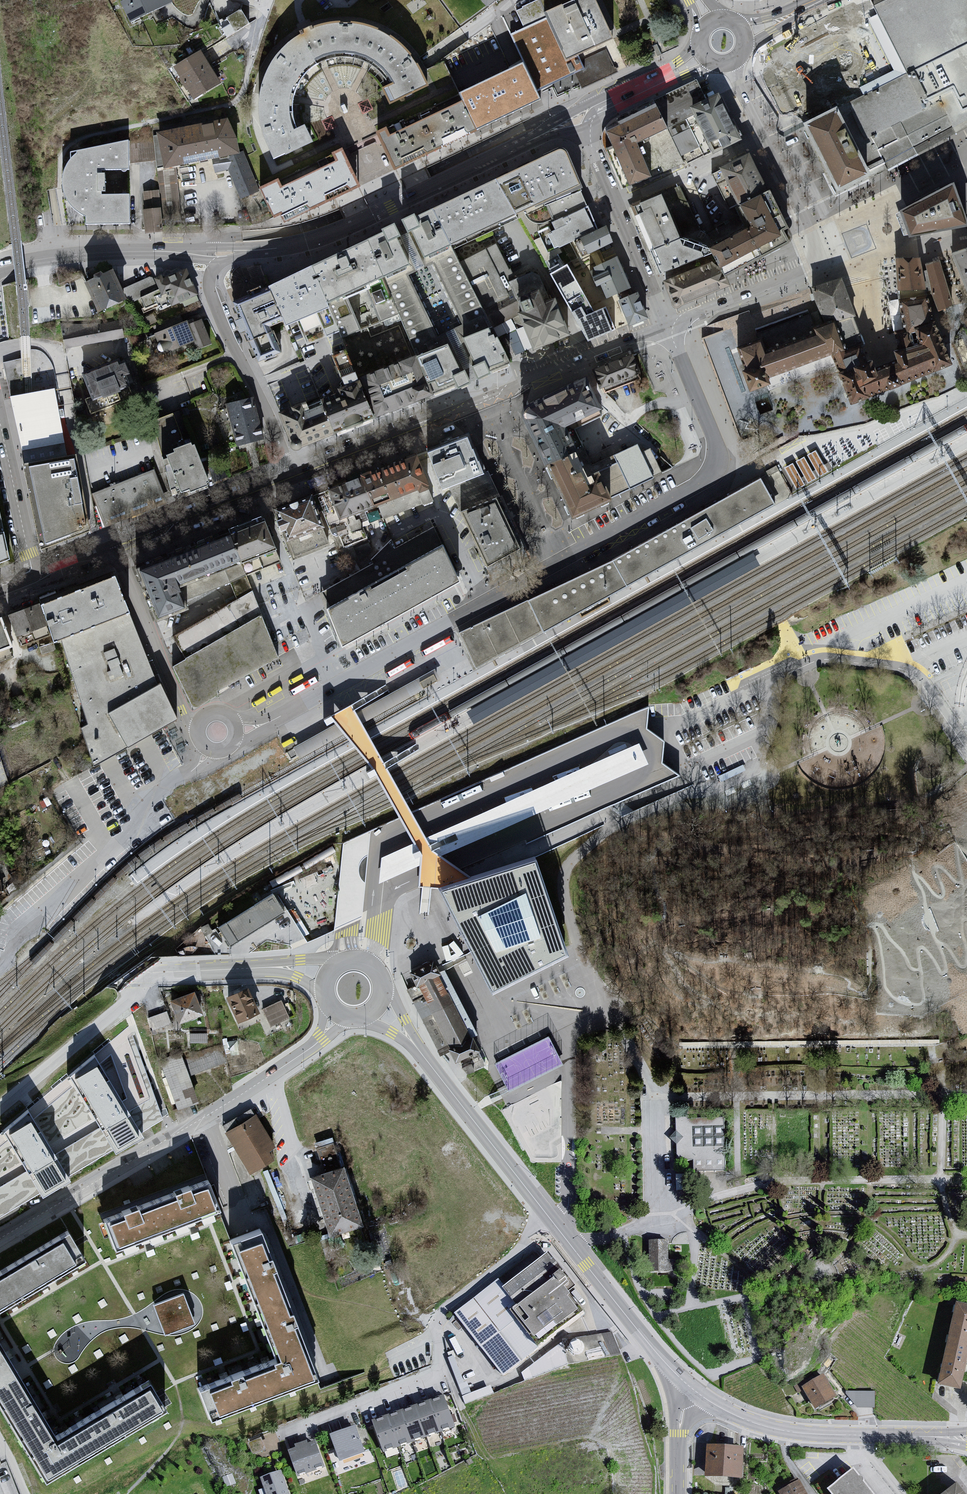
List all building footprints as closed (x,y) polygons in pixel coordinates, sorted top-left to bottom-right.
[(119,2),(129,23),(173,3),(171,0),(125,0),(119,2)] [(487,9),(499,0),(480,0),(487,9)] [(517,11),(525,29),(512,35),(525,64),(538,91),(575,74),(586,69),(582,60),(581,57),(611,43),(615,42),(613,39),(596,0),(578,0),(575,2),(574,0),(542,0),(517,11)] [(869,2),(875,16),(866,20),(891,72),(858,89),(861,98),(841,107),(874,172),(876,174),(966,129),(966,0),(873,0),(869,2)] [(190,35),(200,52),(251,24),(241,10),(217,25),(190,35)] [(264,134),(275,161),(317,144),(308,126),(296,131),(294,120),(292,106),(297,87),(307,72),(315,66),(331,58),(346,55),(362,56),(377,62),(396,85),(390,88),(398,101),(430,85),(407,48),(392,37),(382,31),(366,26),(350,23),(332,24),(315,29),(294,41),(277,57),(267,76),(261,92),(260,103),(261,118),(264,134)] [(586,69),(575,74),(582,88),(617,73),(606,49),(582,60),(586,69)] [(200,52),(174,67),(195,101),(221,83),(200,52)] [(511,71),(459,95),(463,103),(477,131),(540,101),(538,91),(525,64),(511,71)] [(767,83),(784,117),(808,105),(791,72),(767,83)] [(707,102),(698,84),(656,103),(659,109),(669,132),(686,167),(741,141),(719,95),(707,102)] [(388,129),(377,133),(398,170),(477,131),(463,103),(391,136),(388,129)] [(874,172),(841,107),(808,123),(841,188),(874,172)] [(669,132),(659,109),(607,132),(630,188),(654,179),(640,144),(669,132)] [(229,120),(158,133),(166,171),(176,169),(211,162),(216,175),(229,170),(241,202),(258,193),(229,120)] [(130,141),(129,164),(156,161),(158,173),(166,171),(158,133),(130,141)] [(95,172),(129,172),(129,164),(130,141),(79,153),(73,159),(68,168),(64,176),(64,187),(66,197),(71,206),(78,212),(86,218),(87,228),(131,225),(130,196),(103,196),(94,191),(95,172)] [(543,205),(580,187),(565,152),(559,150),(433,212),(451,249),(543,205)] [(280,181),(262,190),(277,218),(283,215),(287,224),(361,188),(344,152),(335,155),(338,162),(283,189),(280,181)] [(749,156),(710,174),(729,211),(739,209),(767,194),(749,156)] [(181,219),(176,169),(166,171),(158,173),(162,221),(181,219)] [(678,192),(688,214),(693,212),(679,183),(664,190),(667,197),(678,192)] [(903,213),(914,237),(966,227),(966,217),(954,185),(903,213)] [(598,231),(580,187),(543,205),(555,231),(551,233),(559,250),(580,240),(598,231)] [(159,191),(143,192),(147,234),(163,233),(162,221),(159,191)] [(682,237),(665,192),(630,205),(647,250),(682,237)] [(746,230),(713,249),(714,255),(726,276),(790,243),(767,194),(739,209),(746,230)] [(383,235),(367,242),(383,281),(431,398),(455,388),(457,391),(469,386),(447,333),(455,330),(479,381),(489,377),(488,374),(510,365),(497,339),(459,264),(451,249),(433,212),(415,220),(414,217),(403,222),(409,235),(401,239),(394,226),(382,232),(383,235)] [(598,231),(580,240),(588,257),(613,244),(606,227),(598,231)] [(682,237),(647,250),(656,276),(714,255),(713,249),(682,237)] [(367,242),(314,267),(328,305),(352,295),(383,282),(367,242)] [(496,244),(459,264),(497,339),(516,330),(525,353),(533,350),(568,337),(568,336),(552,301),(550,295),(548,296),(539,275),(531,272),(515,279),(496,244)] [(952,255),(966,295),(966,251),(952,255)] [(616,257),(594,268),(607,300),(616,296),(617,300),(631,294),(616,257)] [(921,259),(894,261),(897,292),(926,291),(921,259)] [(938,263),(924,268),(938,312),(952,308),(938,263)] [(567,264),(549,274),(586,342),(615,331),(605,307),(593,311),(567,264)] [(710,265),(665,281),(675,309),(730,286),(728,279),(720,281),(723,276),(710,265)] [(314,267),(269,289),(283,324),(285,330),(329,312),(326,306),(328,305),(314,267)] [(185,270),(154,281),(171,308),(198,297),(185,270)] [(114,273),(85,285),(98,310),(104,312),(125,305),(128,300),(114,273)] [(763,340),(738,350),(753,389),(777,380),(834,358),(851,402),(953,363),(926,299),(901,305),(904,332),(896,334),(899,351),(894,354),(897,361),(874,369),(871,361),(867,362),(861,347),(865,346),(853,318),(858,318),(843,280),(810,293),(825,334),(769,355),(763,340)] [(269,289),(234,304),(259,362),(279,353),(269,329),(283,324),(269,289)] [(631,294),(617,300),(627,326),(647,319),(636,293),(631,294)] [(825,334),(810,293),(808,294),(751,315),(748,310),(707,326),(709,331),(710,335),(702,338),(750,463),(799,436),(777,380),(753,389),(738,350),(763,340),(769,355),(825,334)] [(202,321),(188,326),(195,344),(193,344),(195,351),(211,345),(202,321)] [(99,326),(59,325),(66,350),(124,339),(118,323),(99,326)] [(187,323),(154,335),(163,357),(193,344),(195,344),(188,326),(187,323)] [(20,349),(21,358),(4,363),(11,398),(55,391),(58,390),(57,387),(56,375),(53,367),(50,361),(47,356),(42,352),(36,350),(31,349),(20,349)] [(633,355),(594,370),(603,393),(642,378),(633,355)] [(341,389),(281,412),(298,452),(431,398),(415,359),(341,389)] [(117,362),(84,377),(91,401),(127,389),(117,362)] [(525,408),(521,414),(575,518),(652,479),(637,444),(592,465),(572,429),(602,415),(585,379),(525,408)] [(27,395),(11,398),(24,461),(26,468),(66,462),(65,453),(55,391),(27,395)] [(252,399),(228,406),(238,448),(264,441),(252,399)] [(487,472),(471,434),(427,452),(443,492),(449,489),(487,472)] [(191,445),(174,450),(175,454),(167,457),(168,460),(164,461),(172,498),(178,496),(177,493),(180,492),(181,495),(190,491),(191,494),(207,487),(206,484),(208,484),(195,446),(192,447),(191,445)] [(416,457),(279,513),(294,558),(332,546),(339,550),(367,540),(362,529),(434,502),(429,492),(416,457)] [(66,462),(26,468),(43,546),(87,532),(72,461),(66,462)] [(154,466),(91,493),(104,527),(168,500),(154,466)] [(487,472),(449,489),(461,514),(499,496),(487,472)] [(612,562),(529,602),(545,631),(775,504),(761,476),(612,562)] [(499,496),(461,514),(486,567),(523,550),(499,496)] [(11,561),(0,510),(0,565),(11,561)] [(136,571),(158,623),(187,614),(182,602),(178,591),(277,553),(264,521),(136,571)] [(342,649),(460,584),(443,549),(435,527),(396,548),(392,540),(371,561),(372,565),(320,593),(326,611),(342,649)] [(173,638),(184,660),(261,616),(246,576),(281,563),(277,553),(178,591),(182,602),(230,585),(236,601),(173,638)] [(753,554),(467,714),(472,723),(758,564),(753,554)] [(155,676),(116,575),(43,603),(55,641),(63,639),(90,723),(83,727),(94,764),(177,720),(161,683),(158,684),(155,676)] [(524,604),(505,612),(520,645),(545,631),(529,602),(524,604)] [(10,614),(21,645),(51,634),(39,603),(10,614)] [(520,645),(505,612),(461,633),(477,669),(520,645)] [(184,660),(172,667),(194,709),(278,657),(261,616),(184,660)] [(0,620),(0,653),(11,649),(0,620)] [(433,667),(293,746),(299,756),(439,678),(433,667)] [(344,842),(334,930),(345,925),(361,917),(394,907),(404,893),(431,882),(626,798),(680,774),(662,759),(664,737),(647,724),(647,707),(605,725),(344,842)] [(323,719),(327,724),(333,720),(331,718),(330,715),(323,719)] [(366,772),(370,777),(376,773),(375,770),(373,768),(366,772)] [(461,876),(437,885),(489,986),(567,950),(533,848),(461,876)] [(219,927),(231,947),(286,911),(273,892),(219,927)] [(444,969),(439,972),(433,958),(409,971),(415,984),(406,988),(440,1052),(450,1047),(455,1059),(478,1047),(472,1035),(477,1032),(444,969)] [(245,989),(228,998),(240,1020),(257,1011),(245,989)] [(194,994),(171,1003),(179,1023),(202,1014),(194,994)] [(263,1009),(271,1025),(288,1016),(280,1000),(263,1009)] [(153,1024),(170,1022),(169,1010),(152,1012),(153,1024)] [(0,1129),(0,1216),(163,1119),(124,1025),(0,1129)] [(507,1086),(563,1062),(551,1035),(495,1059),(507,1086)] [(221,1047),(185,1060),(190,1073),(226,1060),(221,1047)] [(179,1056),(165,1061),(182,1108),(196,1103),(179,1056)] [(255,1116),(228,1132),(250,1169),(271,1156),(266,1147),(272,1143),(255,1116)] [(691,1117),(675,1117),(675,1161),(695,1162),(694,1175),(725,1170),(725,1120),(691,1121),(691,1117)] [(341,1166),(313,1174),(330,1231),(358,1223),(341,1166)] [(209,1179),(155,1199),(168,1228),(218,1209),(209,1179)] [(168,1228),(155,1199),(106,1217),(117,1246),(168,1228)] [(232,1236),(257,1299),(286,1288),(260,1225),(232,1236)] [(68,1230),(2,1269),(18,1294),(84,1257),(68,1230)] [(668,1240),(650,1240),(650,1271),(669,1271),(668,1240)] [(493,1287),(454,1317),(503,1380),(586,1317),(569,1295),(576,1290),(549,1257),(541,1266),(504,1294),(493,1287)] [(18,1294),(2,1269),(0,1270),(0,1305),(18,1294)] [(280,1359),(310,1349),(286,1288),(257,1299),(280,1359)] [(184,1291),(153,1302),(164,1332),(195,1321),(184,1291)] [(939,1384),(958,1388),(966,1350),(966,1304),(958,1302),(939,1384)] [(615,1330),(571,1339),(574,1354),(587,1351),(589,1359),(620,1353),(615,1330)] [(55,1431),(0,1335),(0,1398),(28,1446),(55,1431)] [(319,1374),(310,1349),(280,1359),(251,1371),(261,1397),(319,1374)] [(261,1397),(251,1371),(200,1391),(209,1416),(261,1397)] [(824,1375),(804,1387),(816,1408),(837,1395),(824,1375)] [(148,1378),(95,1409),(112,1436),(165,1407),(148,1378)] [(445,1400),(372,1425),(386,1459),(455,1433),(445,1400)] [(55,1431),(28,1446),(45,1476),(112,1436),(95,1409),(55,1431)] [(356,1430),(330,1439),(340,1465),(365,1456),(356,1430)] [(317,1446),(288,1454),(297,1478),(324,1470),(317,1446)] [(708,1448),(706,1479),(744,1483),(745,1451),(708,1448)] [(828,1488),(833,1493),(875,1493),(854,1468),(828,1488)] [(261,1482),(265,1493),(288,1493),(281,1474),(261,1482)] [(779,1493),(805,1493),(799,1483),(779,1493)] [(945,1493),(966,1493),(958,1484),(945,1493)]
